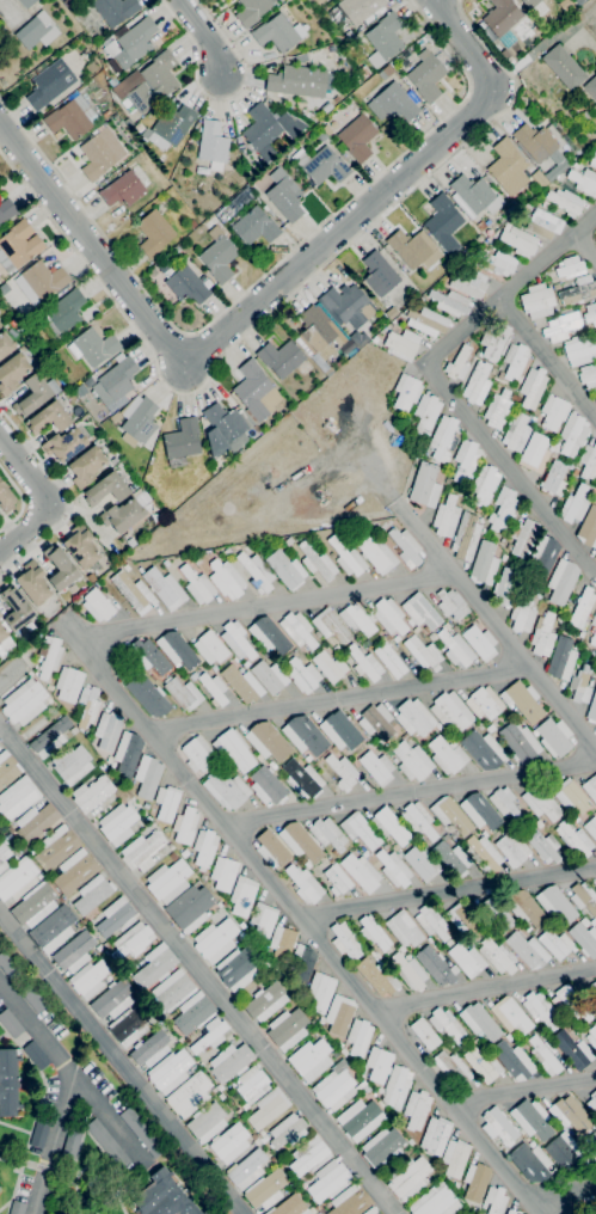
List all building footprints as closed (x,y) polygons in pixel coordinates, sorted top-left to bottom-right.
[(25,11),(16,0),(38,0),(25,11)] [(62,1),(64,0),(72,0),(74,4),(67,8),(62,1)] [(90,2),(93,0),(120,0),(121,1),(122,0),(135,0),(141,7),(127,19),(125,17),(111,29),(90,2)] [(244,7),(238,0),(270,0),(274,5),(259,17),(260,18),(246,30),(234,16),(244,7)] [(337,4),(342,0),(385,0),(387,4),(383,6),(382,6),(355,27),(346,16),(337,24),(328,13),(338,5),(337,4)] [(494,7),(489,0),(513,0),(526,14),(509,30),(517,39),(508,48),(499,38),(498,38),(481,19),(494,7)] [(536,18),(521,0),(542,0),(541,1),(548,10),(536,18)] [(29,50),(14,35),(36,16),(42,10),(55,24),(54,25),(61,32),(45,47),(39,41),(29,50)] [(375,70),(367,59),(376,50),(364,35),(379,24),(377,23),(392,11),(403,25),(393,32),(404,47),(385,62),(375,70)] [(281,55),(270,41),(260,48),(250,32),(252,30),(253,31),(265,22),(266,23),(281,12),(301,39),(281,55)] [(123,70),(112,57),(111,59),(104,48),(115,39),(122,49),(123,49),(116,39),(143,18),(148,14),(159,29),(150,36),(153,38),(149,41),(153,47),(149,49),(123,70)] [(365,27),(362,24),(369,18),(373,22),(365,27)] [(536,35),(532,29),(536,24),(541,30),(536,35)] [(571,92),(541,59),(558,43),(588,78),(571,92)] [(321,66),(319,60),(308,63),(306,55),(327,48),(331,62),(321,66)] [(428,105),(425,102),(416,91),(417,90),(405,75),(422,61),(417,56),(426,48),(430,53),(431,51),(448,70),(434,84),(442,93),(428,105)] [(141,116),(125,96),(135,87),(129,80),(153,62),(152,60),(166,49),(178,63),(168,70),(179,85),(141,116)] [(37,112),(26,98),(33,92),(31,90),(35,86),(32,84),(33,82),(30,80),(33,76),(35,78),(38,74),(35,69),(44,62),(48,67),(61,57),(78,80),(37,112)] [(324,98),(272,92),(272,98),(264,97),(268,74),(277,75),(277,72),(283,73),(284,65),(288,65),(288,66),(327,69),(326,74),(334,75),(333,88),(325,87),(324,98)] [(364,78),(358,69),(364,65),(370,73),(364,78)] [(383,81),(377,74),(388,65),(394,70),(383,81)] [(583,86),(595,75),(595,101),(583,86)] [(405,124),(395,114),(388,118),(386,116),(380,121),(365,105),(394,80),(417,106),(420,110),(405,124)] [(74,141),(62,127),(53,134),(42,119),(45,117),(47,117),(59,108),(60,110),(80,93),(100,119),(93,124),(94,125),(74,141)] [(285,108),(277,104),(271,102),(274,97),(278,100),(279,98),(289,103),(285,108)] [(257,153),(241,134),(254,122),(246,112),(260,100),(263,104),(272,115),(271,116),(283,130),(257,153)] [(176,147),(150,130),(165,109),(172,115),(174,111),(177,114),(183,104),(197,115),(176,147)] [(105,118),(102,114),(109,109),(112,114),(105,118)] [(584,119),(580,115),(585,111),(589,115),(584,119)] [(360,165),(346,151),(348,149),(337,135),(362,112),(379,131),(364,143),(373,153),(360,165)] [(128,128),(123,122),(129,117),(134,123),(128,128)] [(226,163),(197,159),(203,123),(202,123),(203,119),(221,122),(220,134),(222,134),(221,137),(231,139),(229,143),(226,163)] [(539,165),(515,137),(514,137),(511,135),(526,122),(533,130),(534,128),(537,133),(543,127),(559,146),(539,165)] [(140,133),(134,127),(139,123),(145,129),(140,133)] [(322,142),(315,134),(320,129),(328,137),(322,142)] [(91,183),(80,170),(90,163),(79,147),(99,131),(119,159),(104,171),(105,172),(91,183)] [(510,197),(486,170),(499,157),(492,148),(505,135),(518,151),(516,152),(529,165),(521,172),(529,180),(510,197)] [(266,163),(259,154),(269,145),(276,153),(266,163)] [(317,186),(295,161),(294,161),(290,158),(301,148),(311,159),(326,145),(338,158),(339,158),(351,171),(337,184),(330,174),(317,186)] [(594,149),(587,164),(595,168),(595,150),(594,149)] [(549,183),(543,176),(564,158),(570,165),(549,183)] [(290,225),(288,221),(265,194),(276,184),(269,176),(278,166),(302,194),(297,200),(301,203),(299,206),(305,213),(290,225)] [(128,208),(123,201),(118,204),(116,201),(109,207),(98,192),(102,190),(130,168),(148,191),(130,204),(131,206),(128,208)] [(585,168),(595,174),(595,198),(575,188),(577,183),(565,178),(570,168),(582,174),(585,168)] [(449,185),(462,173),(469,180),(472,179),(474,183),(481,177),(484,180),(483,182),(497,196),(498,195),(505,203),(491,215),(485,207),(475,215),(449,185)] [(223,223),(215,214),(247,186),(254,196),(223,223)] [(573,219),(566,215),(569,211),(545,198),(548,190),(554,194),(557,189),(563,192),(564,189),(585,201),(582,208),(577,216),(576,215),(573,219)] [(450,257),(423,225),(437,213),(429,203),(443,191),(446,194),(444,195),(466,220),(450,234),(461,247),(450,257)] [(18,211),(0,226),(0,203),(7,197),(18,211)] [(548,209),(542,207),(545,201),(552,204),(548,209)] [(247,246),(231,227),(257,204),(269,219),(270,217),(282,231),(269,243),(260,234),(247,246)] [(150,259),(139,246),(147,239),(136,225),(155,208),(177,234),(162,246),(164,247),(153,257),(153,258),(150,259)] [(549,241),(526,229),(530,221),(529,221),(536,208),(564,222),(558,234),(554,233),(549,241)] [(8,274),(0,263),(0,249),(0,238),(10,231),(8,229),(20,220),(24,217),(35,232),(25,239),(26,241),(36,234),(47,247),(36,256),(35,255),(16,269),(16,268),(8,274)] [(192,229),(186,225),(192,220),(197,225),(192,229)] [(481,231),(477,226),(483,220),(487,226),(481,231)] [(528,259),(514,252),(516,249),(498,239),(506,223),(539,239),(535,245),(536,246),(532,256),(530,256),(528,259)] [(221,286),(208,271),(209,270),(197,257),(215,241),(207,233),(216,225),(240,252),(226,265),(234,274),(221,286)] [(412,271),(388,244),(385,241),(399,228),(406,237),(407,234),(411,238),(418,233),(422,229),(443,255),(426,269),(420,263),(412,271)] [(380,298),(367,282),(365,283),(363,280),(369,274),(367,270),(369,269),(362,260),(376,249),(379,252),(401,280),(380,298)] [(506,277),(492,270),(491,274),(478,266),(484,252),(493,257),(497,250),(518,260),(515,266),(515,268),(512,274),(509,272),(506,277)] [(565,280),(564,276),(558,278),(555,269),(564,266),(561,260),(577,256),(578,262),(583,260),(585,269),(584,270),(585,274),(565,280)] [(41,301),(39,301),(32,306),(13,281),(20,275),(19,275),(39,259),(50,274),(60,266),(72,281),(68,283),(56,292),(55,290),(41,301)] [(198,305),(192,298),(190,300),(186,295),(179,302),(177,299),(164,282),(167,280),(162,274),(171,266),(176,271),(185,264),(209,290),(211,293),(198,305)] [(448,286),(456,268),(467,274),(469,268),(487,276),(485,282),(487,284),(479,301),(448,286)] [(592,281),(595,280),(595,296),(564,306),(561,300),(559,300),(557,293),(577,287),(575,278),(590,274),(592,281)] [(345,325),(333,311),(332,312),(321,301),(319,299),(332,287),(340,296),(354,283),(377,311),(356,330),(349,323),(345,325)] [(530,320),(528,313),(524,314),(520,296),(529,293),(527,288),(543,283),(545,288),(551,287),(555,305),(551,306),(553,314),(530,320)] [(61,335),(44,312),(73,290),(73,289),(75,287),(87,301),(79,307),(80,309),(76,313),(81,319),(61,335)] [(457,318),(435,307),(438,301),(428,296),(430,289),(447,298),(449,290),(469,300),(467,307),(469,308),(466,315),(460,313),(457,318)] [(585,306),(595,302),(595,327),(594,327),(591,321),(585,324),(583,314),(588,313),(585,306)] [(324,362),(302,337),(301,338),(299,336),(306,330),(303,326),(305,324),(299,317),(312,305),(314,307),(319,304),(349,338),(339,347),(340,348),(324,362)] [(435,338),(406,324),(410,318),(405,315),(408,308),(419,314),(423,307),(450,320),(443,335),(438,331),(435,338)] [(551,343),(548,336),(543,338),(541,330),(548,327),(547,321),(557,319),(557,318),(577,312),(579,318),(582,318),(584,326),(566,331),(569,338),(551,343)] [(496,362),(481,355),(486,347),(479,343),(491,318),(511,327),(510,332),(514,333),(503,356),(499,354),(496,362)] [(377,330),(373,325),(379,320),(383,325),(377,330)] [(92,369),(81,355),(76,360),(67,348),(73,343),(72,342),(91,326),(102,341),(112,333),(123,348),(119,351),(119,350),(107,358),(107,357),(92,369)] [(410,363),(389,352),(392,349),(383,345),(391,331),(401,337),(405,330),(420,338),(418,344),(419,345),(410,363)] [(16,348),(0,360),(0,333),(2,331),(10,341),(11,339),(16,347),(14,347),(16,348)] [(594,337),(595,344),(595,360),(571,368),(569,361),(567,361),(563,345),(564,345),(563,341),(582,335),(584,339),(594,337)] [(281,380),(269,367),(268,368),(256,354),(269,342),(276,351),(290,338),(307,358),(306,360),(313,368),(303,375),(296,367),(281,380)] [(510,381),(503,378),(509,364),(503,361),(510,343),(517,347),(518,344),(526,347),(526,348),(528,349),(528,351),(529,352),(517,380),(512,378),(510,381)] [(461,381),(455,378),(454,380),(447,375),(448,373),(443,370),(448,362),(451,364),(463,344),(472,348),(463,363),(469,367),(461,381)] [(4,398),(0,393),(0,384),(1,382),(0,381),(0,366),(19,351),(20,352),(25,358),(24,360),(31,368),(27,372),(25,374),(25,373),(20,376),(21,379),(17,382),(19,386),(4,398)] [(105,406),(91,387),(98,382),(97,380),(125,358),(124,357),(129,355),(139,368),(130,375),(133,378),(129,381),(134,388),(131,390),(130,390),(113,401),(112,400),(105,406)] [(257,425),(245,411),(247,409),(232,391),(246,379),(238,369),(251,357),(263,372),(275,386),(274,387),(283,398),(274,407),(275,410),(257,425)] [(480,406),(467,399),(467,398),(461,396),(478,361),(484,364),(484,362),(491,366),(485,380),(491,382),(480,406)] [(579,368),(595,363),(595,389),(588,392),(585,384),(580,385),(578,374),(580,373),(579,368)] [(534,411),(528,407),(528,409),(521,406),(526,396),(518,392),(530,367),(537,370),(539,367),(546,370),(543,375),(548,379),(534,411)] [(24,417),(20,413),(18,416),(11,406),(16,401),(17,404),(31,393),(24,382),(36,372),(54,394),(24,417)] [(407,412),(393,406),(399,392),(394,390),(401,373),(420,382),(419,385),(423,387),(416,404),(412,401),(407,412)] [(88,388),(84,382),(91,376),(96,382),(88,388)] [(500,431),(493,428),(486,424),(489,419),(483,417),(494,393),(499,396),(504,388),(511,391),(506,400),(514,403),(500,431)] [(426,441),(420,437),(420,435),(413,431),(420,418),(413,415),(423,394),(429,398),(430,396),(437,398),(436,400),(443,404),(430,431),(423,428),(423,430),(430,434),(426,441)] [(554,433),(541,425),(546,415),(540,411),(548,394),(554,398),(555,397),(569,403),(569,404),(571,405),(564,422),(560,421),(554,433)] [(133,447),(121,439),(125,433),(119,428),(127,419),(119,412),(137,396),(142,399),(145,396),(159,407),(152,416),(154,417),(152,421),(159,427),(156,430),(155,429),(142,446),(137,442),(133,447)] [(35,436),(31,433),(32,433),(29,428),(27,428),(24,423),(26,421),(27,422),(55,399),(73,422),(60,433),(57,429),(57,430),(51,424),(53,423),(50,421),(41,429),(42,431),(35,436)] [(233,454),(229,449),(223,453),(222,452),(211,459),(207,433),(214,428),(204,416),(202,412),(217,401),(223,410),(226,409),(228,412),(234,409),(239,415),(244,411),(256,424),(244,431),(250,440),(233,454)] [(520,454),(512,450),(512,452),(505,448),(506,446),(500,442),(509,427),(505,425),(508,419),(511,421),(516,410),(521,413),(528,417),(524,425),(532,428),(520,454)] [(115,424),(110,418),(117,411),(122,417),(115,424)] [(573,459),(560,453),(565,441),(559,437),(570,413),(577,416),(584,419),(583,421),(589,423),(586,428),(590,429),(582,447),(579,446),(573,459)] [(447,465),(440,461),(438,462),(434,461),(435,459),(431,458),(434,452),(431,450),(431,448),(429,447),(430,446),(429,446),(442,415),(449,418),(450,417),(459,421),(455,427),(463,430),(451,454),(450,453),(448,458),(450,459),(447,465)] [(168,468),(162,434),(180,431),(178,419),(197,416),(197,421),(199,434),(197,435),(201,453),(185,456),(186,465),(168,468)] [(257,434),(252,429),(257,425),(262,430),(257,434)] [(61,465),(53,453),(48,456),(41,446),(56,434),(59,437),(63,434),(64,435),(70,430),(69,429),(72,428),(72,429),(75,427),(82,436),(84,435),(88,441),(87,442),(88,443),(61,465)] [(541,474),(517,464),(533,431),(549,440),(545,449),(552,453),(541,474)] [(466,486),(453,480),(460,464),(453,460),(462,439),(469,442),(471,441),(478,444),(475,448),(483,450),(466,486)] [(592,448),(595,440),(595,475),(594,480),(586,477),(586,479),(579,476),(584,465),(577,461),(585,444),(592,448)] [(79,490),(72,480),(75,477),(67,466),(94,444),(96,446),(100,452),(100,453),(107,461),(103,465),(104,465),(102,467),(100,466),(96,470),(97,472),(92,476),(94,478),(79,490)] [(561,497),(554,493),(554,495),(540,488),(553,459),(567,466),(560,480),(567,484),(561,497)] [(434,508),(408,499),(422,461),(438,467),(434,483),(441,485),(434,508)] [(486,507),(480,504),(479,507),(472,503),(477,493),(469,490),(481,464),(489,467),(490,466),(497,468),(494,472),(502,474),(490,501),(490,499),(486,507)] [(91,508),(84,499),(87,497),(84,493),(113,470),(130,492),(117,502),(110,491),(99,499),(100,502),(91,508)] [(5,514),(0,507),(0,503),(0,479),(17,501),(12,504),(14,507),(5,514)] [(570,523),(561,520),(561,519),(559,514),(569,495),(572,497),(579,483),(589,486),(583,498),(590,501),(579,521),(573,517),(570,523)] [(497,533),(489,528),(491,523),(486,521),(491,513),(496,515),(499,505),(494,503),(502,485),(516,492),(514,498),(518,501),(512,514),(514,515),(506,532),(499,528),(497,533)] [(118,535),(112,528),(113,527),(111,523),(106,527),(98,516),(113,504),(116,508),(121,504),(122,505),(133,497),(133,498),(143,489),(152,499),(142,508),(146,513),(146,514),(118,535)] [(451,539),(443,537),(435,534),(437,527),(432,526),(438,504),(444,505),(448,493),(456,496),(454,507),(461,509),(451,539)] [(591,504),(595,506),(595,549),(591,547),(590,547),(582,544),(576,537),(591,504)] [(471,562),(463,559),(462,560),(454,558),(456,552),(450,550),(453,542),(463,511),(477,516),(474,523),(483,526),(471,562)] [(524,559),(510,553),(516,540),(510,538),(516,523),(522,526),(526,517),(540,525),(535,535),(536,537),(528,557),(526,556),(524,559)] [(82,571),(62,544),(73,535),(69,531),(80,522),(92,538),(88,541),(92,546),(91,547),(99,558),(91,565),(85,570),(82,571)] [(410,570),(398,556),(403,552),(387,533),(394,527),(400,534),(405,529),(422,548),(416,553),(423,562),(416,566),(414,566),(410,570)] [(381,576),(352,540),(364,531),(374,542),(380,538),(399,562),(381,576)] [(356,577),(352,572),(348,576),(334,560),(339,557),(326,540),(333,534),(348,552),(354,547),(368,566),(362,570),(363,571),(356,577)] [(542,583),(529,577),(534,565),(528,563),(541,534),(547,538),(548,537),(561,544),(542,583)] [(491,585),(480,582),(479,584),(473,583),(468,577),(481,539),(496,544),(492,557),(499,559),(491,585)] [(327,583),(317,570),(312,574),(301,560),(306,557),(297,546),(305,540),(319,558),(324,553),(338,571),(333,576),(334,577),(327,583)] [(57,593),(48,580),(59,571),(50,560),(49,562),(42,552),(55,542),(80,575),(57,593)] [(289,591),(264,559),(278,548),(290,563),(295,559),(307,575),(303,578),(303,580),(289,591)] [(260,595),(248,582),(253,578),(235,558),(242,551),(250,559),(256,554),(276,577),(269,583),(274,588),(266,594),(264,591),(260,595)] [(37,607),(37,606),(36,606),(14,580),(23,574),(26,571),(23,566),(32,558),(45,575),(41,577),(44,582),(44,583),(53,594),(42,601),(43,602),(37,607)] [(231,601),(226,595),(223,596),(208,577),(215,572),(209,564),(216,558),(221,565),(227,560),(246,584),(240,589),(242,593),(235,599),(235,597),(231,601)] [(563,607),(548,600),(553,589),(546,587),(559,558),(566,562),(567,560),(573,564),(579,571),(563,607)] [(199,605),(185,587),(190,583),(179,569),(186,564),(197,578),(203,574),(216,591),(211,596),(213,599),(205,603),(204,601),(199,605)] [(171,612),(141,576),(153,566),(162,578),(168,574),(189,597),(171,612)] [(510,608),(492,602),(494,594),(492,593),(496,582),(498,583),(503,566),(522,572),(510,608)] [(140,617),(111,581),(110,580),(122,569),(134,584),(140,580),(158,602),(140,617)] [(91,583),(87,577),(92,574),(96,580),(91,583)] [(5,601),(0,595),(0,593),(12,584),(36,615),(13,632),(2,619),(5,617),(12,612),(13,611),(6,600),(5,601)] [(580,629),(576,626),(575,626),(567,624),(585,585),(592,589),(590,593),(595,595),(580,629)] [(99,623),(82,605),(86,601),(84,597),(94,587),(116,611),(105,621),(103,619),(99,623)] [(529,633),(521,631),(511,629),(515,620),(509,618),(514,603),(520,606),(526,588),(534,591),(528,608),(536,612),(529,633)] [(457,621),(451,613),(447,617),(437,606),(442,601),(436,594),(442,589),(446,593),(450,589),(453,591),(455,590),(466,603),(465,605),(467,607),(471,611),(463,617),(457,621)] [(431,631),(423,621),(417,626),(400,606),(418,591),(443,621),(431,631)] [(401,636),(395,630),(389,634),(370,612),(376,606),(374,605),(382,597),(386,601),(389,597),(405,615),(400,619),(408,630),(401,636)] [(367,638),(360,629),(352,633),(338,614),(344,609),(350,605),(351,606),(356,603),(360,608),(364,615),(365,615),(367,615),(370,612),(376,620),(373,623),(377,630),(367,638)] [(342,646),(331,633),(325,638),(311,621),(328,606),(354,637),(342,646)] [(595,647),(595,608),(588,623),(595,627),(588,643),(595,647)] [(305,643),(299,648),(278,624),(284,619),(283,618),(290,612),(294,617),(299,612),(313,629),(308,632),(318,645),(312,651),(305,643)] [(548,657),(541,655),(541,656),(532,654),(534,644),(530,643),(535,629),(534,627),(537,617),(543,618),(546,612),(554,614),(548,632),(555,634),(548,657)] [(560,625),(555,619),(560,615),(565,621),(560,625)] [(281,655),(274,648),(268,654),(247,630),(253,624),(259,618),(268,617),(293,645),(281,655)] [(250,661),(245,655),(239,660),(220,636),(226,631),(222,627),(229,621),(232,624),(235,620),(246,632),(241,636),(257,656),(250,661)] [(30,632),(25,626),(31,621),(36,627),(30,632)] [(8,636),(0,642),(0,625),(8,636)] [(485,663),(462,634),(473,625),(481,634),(486,630),(497,643),(492,646),(497,654),(485,663)] [(219,664),(197,639),(209,629),(231,654),(219,664)] [(465,668),(459,661),(454,666),(444,654),(449,650),(436,634),(443,629),(451,638),(456,633),(477,656),(471,661),(472,662),(465,668)] [(176,631),(201,662),(189,672),(180,661),(174,666),(155,642),(167,632),(176,631)] [(47,681),(38,679),(41,670),(38,669),(39,666),(39,667),(42,661),(44,662),(45,658),(37,656),(44,634),(53,638),(53,637),(61,640),(59,646),(63,649),(56,672),(50,670),(47,681)] [(435,673),(429,666),(424,669),(403,643),(413,634),(425,648),(431,643),(444,658),(437,663),(441,668),(435,673)] [(567,681),(553,676),(546,672),(559,634),(573,639),(570,650),(578,652),(567,681)] [(160,676),(152,666),(146,670),(127,649),(139,638),(142,643),(148,638),(172,667),(160,676)] [(397,680),(373,651),(385,642),(408,670),(397,680)] [(373,682),(364,672),(360,676),(352,668),(358,664),(346,649),(352,644),(358,651),(360,651),(363,655),(362,656),(363,657),(370,652),(383,670),(377,675),(379,677),(373,682)] [(332,685),(311,660),(322,649),(344,675),(332,685)] [(586,658),(578,655),(580,649),(589,652),(586,658)] [(307,694),(306,693),(306,694),(303,692),(301,693),(293,681),(294,680),(283,667),(289,663),(288,662),(294,656),(305,668),(311,663),(322,677),(317,682),(318,685),(317,685),(318,686),(307,694)] [(272,695),(250,669),(262,660),(269,668),(275,663),(290,681),(272,695)] [(246,705),(220,674),(231,663),(241,676),(247,670),(265,692),(253,703),(252,700),(246,705)] [(580,704),(572,701),(576,691),(567,688),(571,676),(576,677),(578,670),(582,672),(584,664),(591,667),(585,686),(592,688),(588,703),(580,701),(580,704)] [(74,705),(56,699),(60,689),(55,688),(62,667),(68,668),(85,674),(74,705)] [(150,717),(124,686),(142,672),(172,707),(160,718),(150,717)] [(193,681),(190,676),(195,672),(198,676),(193,681)] [(221,707),(219,705),(215,707),(210,701),(214,699),(197,677),(204,673),(210,680),(216,675),(227,688),(221,693),(228,701),(221,707)] [(186,713),(184,710),(184,711),(164,686),(176,675),(184,686),(190,681),(204,699),(186,713)] [(21,726),(17,721),(13,724),(1,709),(6,705),(2,700),(31,677),(35,682),(37,681),(49,695),(41,703),(45,707),(21,726)] [(530,725),(514,704),(509,707),(498,695),(518,680),(526,688),(529,685),(540,697),(535,700),(546,713),(530,725)] [(490,721),(484,713),(478,718),(463,701),(469,697),(481,686),(483,689),(487,685),(505,706),(500,711),(490,721)] [(85,729),(78,726),(85,705),(78,703),(84,687),(91,689),(92,686),(99,689),(94,700),(100,703),(93,724),(87,722),(85,729)] [(585,718),(595,689),(595,725),(588,722),(588,719),(585,718)] [(455,734),(451,729),(454,726),(449,722),(444,726),(429,709),(435,704),(432,701),(444,692),(447,695),(451,691),(475,719),(459,732),(457,731),(455,734)] [(420,737),(414,730),(410,735),(394,718),(400,713),(397,709),(408,699),(411,703),(416,699),(437,723),(420,737)] [(385,742),(374,731),(369,736),(357,723),(363,718),(361,715),(371,705),(375,709),(380,704),(393,718),(387,723),(395,732),(385,742)] [(350,752),(345,746),(339,750),(332,742),(318,725),(324,721),(324,719),(331,713),(332,715),(339,709),(364,738),(350,752)] [(111,753),(98,748),(100,738),(93,736),(102,712),(110,715),(111,712),(124,718),(111,753)] [(37,753),(29,743),(64,715),(73,724),(37,753)] [(315,758),(307,748),(301,753),(281,730),(287,725),(285,724),(294,717),(306,715),(330,744),(315,758)] [(559,759),(557,755),(553,758),(539,741),(542,738),(539,734),(535,736),(532,732),(535,729),(549,717),(554,724),(560,719),(572,734),(566,738),(573,747),(559,759)] [(278,764),(270,754),(264,759),(244,736),(250,731),(248,730),(256,723),(257,724),(259,723),(268,722),(293,749),(278,764)] [(522,765),(518,760),(516,761),(510,754),(512,752),(498,732),(512,722),(516,726),(518,724),(522,729),(526,726),(542,749),(522,765)] [(440,731),(435,725),(440,723),(443,728),(440,731)] [(490,734),(486,729),(492,724),(496,729),(490,734)] [(242,774),(233,762),(228,766),(211,743),(216,740),(216,738),(231,728),(233,730),(234,729),(248,747),(246,749),(257,764),(242,774)] [(484,771),(459,742),(474,729),(481,738),(487,734),(508,756),(502,761),(503,762),(494,770),(484,771)] [(130,780),(122,778),(124,774),(117,771),(119,762),(112,760),(123,731),(130,734),(130,732),(139,736),(143,743),(130,780)] [(496,741),(490,735),(493,732),(499,737),(496,741)] [(418,781),(414,777),(410,781),(398,767),(401,764),(391,750),(403,741),(401,738),(407,734),(412,738),(406,743),(412,749),(417,744),(435,766),(430,771),(430,772),(418,781)] [(202,773),(198,770),(193,773),(186,764),(190,761),(180,750),(183,749),(182,748),(193,737),(195,738),(198,735),(219,759),(202,773)] [(446,775),(431,758),(435,754),(426,744),(438,735),(451,750),(457,744),(469,759),(463,764),(465,765),(453,774),(450,772),(446,775)] [(69,787),(53,767),(55,766),(50,761),(69,746),(73,750),(80,744),(92,759),(88,761),(93,767),(69,787)] [(334,754),(331,749),(334,746),(339,750),(334,754)] [(23,771),(0,790),(0,753),(5,749),(23,771)] [(379,785),(358,760),(369,750),(377,759),(383,754),(395,768),(389,773),(393,778),(387,783),(385,779),(379,785)] [(346,793),(337,783),(342,779),(324,760),(331,754),(338,761),(344,756),(358,774),(354,779),(356,781),(349,787),(350,789),(346,793)] [(150,801),(136,796),(141,783),(134,779),(142,755),(158,760),(156,764),(164,766),(150,801)] [(313,801),(312,798),(311,799),(307,796),(306,797),(303,796),(301,798),(284,780),(289,775),(282,768),(293,758),(303,770),(308,765),(325,783),(320,787),(321,789),(320,790),(322,791),(313,801)] [(274,770),(269,764),(271,761),(277,767),(274,770)] [(275,805),(270,799),(264,805),(254,793),(256,792),(250,786),(254,783),(250,777),(263,764),(268,768),(269,767),(274,772),(271,774),(288,792),(285,796),(288,798),(281,804),(278,802),(275,805)] [(228,811),(223,807),(222,807),(202,784),(220,767),(231,780),(236,775),(252,792),(246,797),(247,798),(233,810),(231,808),(228,811)] [(7,822),(0,813),(0,804),(0,794),(25,774),(42,796),(16,817),(14,816),(7,822)] [(85,815),(73,799),(75,798),(70,793),(84,784),(87,789),(104,774),(116,789),(85,815)] [(580,786),(595,774),(595,806),(580,786)] [(571,816),(554,796),(560,790),(557,786),(569,777),(571,780),(572,780),(592,804),(580,815),(577,811),(571,816)] [(552,823),(543,813),(537,817),(521,797),(539,781),(564,813),(552,823)] [(122,792),(118,789),(124,784),(127,789),(122,792)] [(171,823),(156,818),(161,804),(154,802),(159,787),(166,790),(167,786),(182,791),(171,823)] [(514,817),(509,811),(503,816),(487,798),(493,793),(493,792),(499,787),(502,790),(506,786),(515,798),(511,802),(520,813),(514,817)] [(492,832),(485,823),(478,828),(459,805),(465,799),(463,799),(468,796),(479,792),(504,821),(492,832)] [(462,836),(449,822),(443,826),(429,809),(443,797),(449,796),(474,827),(462,836)] [(431,842),(423,832),(417,836),(400,816),(406,811),(403,808),(411,802),(413,805),(418,801),(434,820),(429,824),(438,836),(431,842)] [(27,846),(16,832),(19,828),(14,822),(32,807),(37,813),(49,803),(61,816),(44,830),(47,834),(44,836),(42,833),(27,846)] [(115,848),(110,841),(109,841),(99,829),(102,827),(98,822),(121,803),(125,808),(128,805),(139,818),(128,827),(134,833),(115,848)] [(190,846),(174,840),(178,830),(172,829),(177,815),(183,816),(186,805),(195,809),(193,813),(198,815),(192,830),(195,832),(190,846)] [(401,847),(389,833),(383,838),(369,821),(374,816),(385,805),(412,838),(401,847)] [(370,852),(357,835),(351,840),(339,824),(355,811),(357,811),(382,841),(370,852)] [(148,823),(145,820),(149,815),(153,820),(148,823)] [(594,816),(595,819),(595,842),(583,827),(594,816)] [(336,857),(331,851),(334,848),(328,842),(324,847),(308,829),(314,824),(313,823),(319,818),(322,822),(327,817),(348,840),(346,841),(349,844),(344,848),(345,850),(339,854),(339,853),(336,857)] [(539,829),(535,824),(540,820),(543,826),(539,829)] [(580,862),(555,830),(559,827),(558,824),(564,820),(575,833),(580,828),(595,846),(589,851),(591,853),(580,862)] [(313,864),(303,852),(297,858),(277,834),(283,829),(282,828),(288,823),(297,822),(325,854),(313,864)] [(47,873),(32,857),(44,848),(39,842),(63,823),(68,829),(69,828),(82,845),(47,873)] [(509,834),(503,827),(509,823),(514,829),(509,834)] [(271,867),(256,850),(262,845),(256,839),(268,828),(291,857),(281,866),(277,863),(271,867)] [(547,864),(524,838),(535,828),(545,839),(549,834),(560,846),(554,851),(561,859),(555,864),(552,859),(547,864)] [(142,873),(136,866),(130,871),(121,859),(124,857),(121,852),(140,835),(145,840),(156,829),(166,841),(148,857),(154,863),(142,873)] [(204,872),(198,870),(199,866),(193,864),(198,852),(192,850),(199,830),(205,832),(205,829),(215,833),(214,835),(220,836),(208,869),(205,869),(204,872)] [(512,869),(505,862),(508,860),(493,844),(505,834),(511,840),(516,835),(532,852),(526,858),(527,858),(515,869),(514,867),(512,869)] [(487,875),(480,866),(485,863),(466,841),(472,835),(478,841),(483,836),(504,860),(492,871),(491,871),(487,875)] [(460,879),(457,877),(455,878),(431,850),(442,840),(451,851),(457,846),(472,863),(467,867),(467,869),(466,870),(468,872),(460,879)] [(10,866),(0,874),(0,845),(2,842),(12,854),(5,860),(10,866)] [(172,851),(167,846),(171,842),(176,848),(172,851)] [(425,884),(403,857),(400,859),(397,854),(399,852),(403,856),(413,846),(419,853),(425,848),(443,869),(425,884)] [(64,896),(53,881),(62,872),(57,866),(82,847),(86,853),(87,852),(100,869),(64,896)] [(30,857),(26,853),(32,848),(35,853),(30,857)] [(404,889),(400,884),(395,888),(381,870),(385,867),(375,854),(381,848),(388,856),(393,851),(413,875),(407,879),(411,883),(404,889)] [(183,858),(180,853),(185,850),(189,854),(183,858)] [(173,862),(168,857),(174,852),(178,857),(173,862)] [(368,895),(364,891),(362,894),(346,877),(349,875),(339,863),(350,853),(361,865),(365,860),(381,877),(377,882),(379,884),(368,895)] [(2,902),(0,899),(0,876),(25,856),(38,872),(33,876),(38,882),(14,901),(11,895),(2,902)] [(229,894),(214,889),(216,881),(210,878),(217,857),(223,859),(225,858),(239,863),(229,894)] [(165,906),(160,899),(158,901),(146,887),(149,883),(146,879),(164,864),(167,869),(180,858),(192,872),(184,879),(189,885),(165,906)] [(308,870),(303,865),(308,862),(312,866),(308,870)] [(336,896),(330,889),(333,885),(322,873),(334,863),(354,885),(340,895),(339,894),(336,896)] [(313,905),(312,902),(306,905),(291,887),(295,883),(284,870),(291,864),(295,869),(297,866),(302,872),(306,869),(325,893),(319,897),(320,899),(313,905)] [(50,881),(47,876),(51,872),(55,876),(50,881)] [(82,916),(73,905),(82,896),(78,891),(99,873),(104,879),(107,883),(110,882),(116,889),(113,891),(82,916)] [(258,884),(257,888),(246,919),(232,913),(235,903),(229,901),(239,875),(244,877),(258,884)] [(30,930),(25,924),(21,926),(10,912),(23,901),(21,899),(44,879),(57,896),(53,901),(57,907),(30,930)] [(585,882),(595,895),(595,916),(594,918),(584,906),(578,911),(569,899),(575,894),(571,888),(578,883),(580,885),(585,882)] [(186,936),(183,930),(182,931),(164,909),(193,884),(198,890),(203,887),(216,902),(204,913),(208,918),(186,936)] [(566,925),(559,915),(553,920),(534,897),(546,888),(554,885),(578,915),(566,925)] [(535,930),(528,920),(522,925),(505,903),(511,899),(509,896),(515,891),(524,889),(548,919),(535,930)] [(62,905),(57,900),(61,896),(66,901),(62,905)] [(104,939),(94,927),(106,918),(102,912),(122,896),(127,902),(136,914),(133,916),(136,920),(121,932),(118,928),(104,939)] [(503,933),(480,905),(487,899),(489,900),(493,896),(516,924),(503,933)] [(475,940),(466,928),(461,933),(444,914),(463,899),(489,930),(475,940)] [(266,943),(252,937),(257,925),(250,922),(257,902),(278,911),(266,943)] [(47,955),(41,949),(27,933),(64,903),(76,919),(68,926),(74,933),(47,955)] [(443,943),(435,931),(429,936),(414,918),(420,913),(418,911),(424,906),(426,908),(431,906),(441,918),(449,927),(444,931),(449,938),(443,943)] [(413,948),(410,943),(404,948),(385,924),(403,909),(425,938),(413,948)] [(383,952),(375,942),(369,946),(358,932),(363,927),(358,920),(364,915),(367,918),(370,915),(392,944),(388,946),(389,948),(383,952)] [(211,965),(195,945),(197,943),(193,938),(211,924),(215,928),(228,918),(240,931),(231,939),(235,946),(211,965)] [(80,931),(75,925),(80,921),(85,926),(80,931)] [(131,957),(128,952),(116,962),(110,955),(117,949),(112,943),(140,921),(145,927),(147,925),(153,932),(152,933),(155,938),(131,957)] [(352,962),(344,951),(340,954),(331,942),(337,938),(330,927),(336,922),(338,926),(345,921),(363,945),(358,949),(363,954),(352,962)] [(592,926),(595,930),(595,957),(592,961),(567,932),(578,921),(588,931),(592,926)] [(528,932),(523,927),(528,924),(532,928),(528,932)] [(285,967),(271,961),(275,950),(268,948),(276,925),(283,928),(283,927),(297,932),(294,942),(296,943),(295,949),(293,948),(285,967)] [(559,962),(537,939),(548,928),(558,938),(563,933),(575,945),(575,946),(577,949),(573,952),(571,949),(570,950),(570,951),(559,962)] [(72,974),(67,968),(62,971),(50,957),(85,930),(97,944),(86,952),(91,958),(72,974)] [(532,970),(504,942),(515,931),(527,942),(532,937),(551,957),(540,968),(532,970)] [(510,975),(505,970),(500,975),(478,950),(483,945),(480,943),(487,937),(497,948),(502,943),(517,959),(512,963),(517,969),(510,975)] [(449,948),(446,943),(450,939),(454,944),(449,948)] [(142,992),(130,977),(149,962),(145,956),(162,942),(179,962),(167,971),(168,974),(159,982),(158,980),(142,992)] [(234,994),(229,988),(228,988),(221,980),(221,979),(215,971),(217,970),(215,967),(236,949),(239,952),(250,943),(264,959),(252,969),(257,975),(234,994)] [(471,980),(447,952),(459,943),(467,952),(473,948),(487,964),(471,980)] [(306,987),(284,979),(297,944),(312,949),(317,956),(306,987)] [(441,987),(414,956),(428,944),(437,955),(440,952),(444,959),(442,961),(449,969),(454,964),(459,970),(454,975),(457,979),(450,985),(447,981),(441,987)] [(418,992),(414,987),(411,989),(395,970),(399,968),(391,957),(398,951),(406,963),(413,958),(429,977),(422,982),(425,986),(418,992)] [(389,995),(387,992),(380,997),(355,967),(367,956),(375,967),(381,962),(400,986),(389,995)] [(86,1001),(68,980),(88,962),(92,967),(100,959),(111,971),(99,981),(104,987),(86,1001)] [(166,1012),(154,998),(154,997),(150,992),(179,969),(183,974),(184,973),(196,987),(166,1012)] [(324,1014),(309,1010),(313,1000),(306,997),(315,971),(337,980),(324,1014)] [(112,1019),(107,1013),(100,1019),(88,1005),(109,988),(107,986),(113,981),(115,983),(123,977),(135,992),(129,995),(134,1001),(112,1019)] [(260,1024),(256,1018),(253,1019),(244,1007),(254,998),(252,995),(260,989),(263,992),(276,981),(285,993),(284,994),(289,1000),(260,1024)] [(586,988),(595,981),(595,1015),(588,1005),(595,1000),(586,988)] [(580,1026),(566,1007),(559,1012),(551,1000),(557,995),(554,993),(566,983),(592,1018),(580,1026)] [(289,1000),(284,994),(290,989),(295,995),(289,1000)] [(136,1001),(131,995),(139,991),(142,995),(136,1001)] [(184,1037),(172,1022),(183,1013),(178,1007),(199,991),(204,995),(217,1011),(214,1013),(215,1014),(197,1029),(197,1028),(184,1037)] [(552,1032),(537,1014),(533,1018),(521,1004),(526,1000),(524,998),(532,992),(535,995),(540,992),(565,1023),(560,1028),(559,1026),(552,1032)] [(344,1038),(328,1032),(331,1024),(325,1022),(334,994),(354,1001),(356,1005),(344,1038)] [(521,1037),(514,1029),(509,1032),(490,1008),(505,995),(508,995),(509,998),(510,997),(534,1026),(521,1037)] [(491,1043),(480,1030),(474,1035),(457,1014),(463,1010),(463,1008),(469,1004),(471,1006),(477,1001),(503,1034),(491,1043)] [(125,1049),(121,1043),(109,1029),(110,1028),(109,1026),(130,1008),(131,1011),(137,1006),(148,1019),(143,1024),(149,1030),(125,1049)] [(283,1053),(278,1047),(278,1048),(266,1034),(271,1029),(268,1025),(285,1011),(289,1014),(297,1007),(309,1022),(302,1028),(307,1034),(283,1053)] [(460,1048),(443,1028),(437,1031),(428,1019),(432,1016),(431,1013),(438,1007),(443,1013),(447,1010),(467,1034),(463,1037),(467,1042),(460,1048)] [(14,1040),(0,1021),(0,1014),(6,1008),(25,1030),(14,1040)] [(195,1055),(189,1048),(209,1032),(204,1026),(216,1017),(221,1023),(223,1020),(229,1028),(221,1035),(225,1040),(213,1049),(209,1044),(195,1055)] [(429,1051),(410,1026),(422,1017),(441,1042),(429,1051)] [(363,1057),(357,1055),(356,1057),(349,1054),(352,1043),(346,1041),(354,1019),(361,1022),(362,1020),(369,1023),(368,1025),(374,1028),(363,1057)] [(595,1025),(595,1027),(595,1051),(585,1037),(589,1034),(588,1031),(595,1025)] [(148,1068),(143,1062),(139,1066),(129,1054),(135,1049),(133,1047),(139,1042),(141,1044),(160,1029),(170,1041),(165,1044),(170,1050),(148,1068)] [(578,1072),(551,1038),(563,1029),(576,1044),(582,1040),(595,1056),(590,1061),(590,1062),(578,1072)] [(543,1042),(539,1036),(547,1030),(551,1036),(543,1042)] [(509,1042),(505,1037),(509,1034),(514,1038),(509,1042)] [(551,1077),(530,1051),(534,1048),(528,1041),(535,1035),(563,1068),(555,1074),(554,1073),(551,1077)] [(308,1084),(287,1059),(308,1042),(312,1046),(321,1038),(331,1050),(325,1055),(332,1063),(308,1084)] [(516,1081),(491,1049),(503,1040),(511,1050),(517,1046),(536,1069),(530,1074),(532,1074),(524,1080),(516,1081)] [(221,1085),(209,1071),(213,1068),(209,1062),(225,1049),(231,1044),(235,1050),(244,1043),(256,1057),(246,1066),(247,1068),(238,1075),(235,1073),(221,1085)] [(486,1085),(462,1055),(474,1046),(484,1057),(490,1053),(504,1071),(486,1085)] [(382,1085),(368,1080),(373,1068),(364,1066),(371,1047),(394,1055),(382,1085)] [(165,1096),(160,1091),(159,1091),(148,1077),(149,1075),(147,1073),(172,1053),(174,1055),(182,1048),(193,1063),(184,1071),(189,1077),(165,1096)] [(21,1116),(0,1117),(0,1049),(20,1049),(20,1062),(17,1062),(17,1078),(19,1078),(20,1087),(17,1087),(17,1104),(21,1104),(21,1116)] [(457,1091),(451,1084),(453,1083),(446,1075),(446,1077),(431,1060),(443,1049),(449,1057),(455,1051),(475,1075),(469,1080),(469,1081),(462,1087),(462,1086),(457,1091)] [(333,1112),(328,1106),(326,1108),(314,1095),(315,1093),(311,1089),(333,1071),(331,1068),(344,1057),(349,1065),(344,1069),(356,1084),(352,1086),(354,1089),(363,1080),(367,1085),(361,1090),(360,1090),(357,1092),(333,1112)] [(239,1116),(235,1111),(239,1109),(241,1110),(244,1109),(241,1106),(246,1103),(235,1090),(241,1084),(236,1078),(254,1065),(259,1071),(260,1069),(270,1081),(266,1084),(270,1089),(248,1105),(250,1106),(245,1110),(245,1111),(239,1116)] [(399,1111),(386,1106),(381,1100),(386,1090),(383,1090),(393,1065),(408,1069),(407,1071),(413,1073),(407,1087),(408,1087),(399,1111)] [(184,1120),(178,1114),(178,1115),(165,1099),(199,1071),(213,1086),(204,1092),(209,1098),(184,1120)] [(367,1093),(362,1089),(368,1085),(371,1090),(367,1093)] [(214,1095),(210,1091),(216,1086),(219,1091),(214,1095)] [(257,1133),(246,1118),(259,1109),(254,1103),(277,1086),(291,1104),(288,1106),(288,1108),(257,1133)] [(589,1096),(595,1090),(595,1116),(585,1104),(591,1099),(591,1098),(589,1096)] [(413,1132),(406,1129),(411,1116),(403,1114),(411,1091),(419,1095),(420,1091),(428,1093),(426,1096),(432,1098),(419,1132),(414,1129),(413,1132)] [(579,1135),(569,1123),(563,1128),(547,1110),(560,1098),(563,1100),(570,1095),(594,1123),(579,1135)] [(543,1142),(514,1108),(526,1098),(530,1104),(534,1099),(549,1117),(545,1122),(554,1133),(543,1142)] [(356,1144),(351,1138),(350,1139),(340,1127),(342,1126),(336,1118),(360,1099),(365,1106),(371,1100),(387,1118),(356,1144)] [(203,1145),(198,1139),(197,1140),(185,1126),(193,1118),(191,1116),(202,1108),(203,1110),(215,1102),(227,1116),(222,1118),(227,1124),(203,1145)] [(508,1147),(497,1135),(491,1140),(481,1128),(487,1123),(481,1117),(494,1105),(520,1135),(512,1141),(514,1142),(508,1147)] [(154,1159),(119,1115),(130,1106),(165,1149),(154,1159)] [(276,1151),(269,1142),(274,1139),(269,1132),(293,1112),(297,1120),(301,1117),(307,1126),(303,1128),(307,1133),(291,1146),(288,1141),(276,1151)] [(440,1157),(425,1152),(426,1148),(419,1146),(430,1117),(437,1120),(438,1117),(453,1123),(440,1157)] [(121,1170),(86,1127),(96,1118),(131,1161),(121,1170)] [(52,1151),(56,1123),(34,1119),(29,1147),(52,1151)] [(226,1165),(221,1159),(220,1160),(209,1146),(238,1122),(250,1136),(245,1140),(250,1146),(226,1165)] [(380,1173),(375,1167),(374,1169),(362,1154),(364,1152),(361,1148),(385,1128),(388,1133),(393,1128),(405,1142),(398,1148),(404,1154),(380,1173)] [(523,1136),(518,1130),(522,1128),(527,1134),(523,1136)] [(75,1159),(61,1155),(69,1129),(82,1133),(75,1159)] [(259,1140),(256,1135),(262,1129),(265,1134),(259,1140)] [(584,1139),(595,1129),(595,1153),(584,1139)] [(569,1176),(545,1147),(563,1132),(582,1154),(578,1157),(586,1167),(578,1175),(569,1176)] [(263,1144),(260,1140),(265,1135),(269,1139),(263,1144)] [(297,1178),(288,1166),(296,1159),(291,1154),(315,1135),(320,1141),(321,1140),(330,1152),(330,1153),(332,1157),(312,1172),(309,1169),(297,1178)] [(459,1179),(444,1175),(448,1164),(441,1161),(449,1140),(456,1142),(457,1139),(471,1146),(459,1179)] [(529,1182),(508,1155),(524,1142),(530,1151),(533,1149),(528,1145),(533,1141),(536,1146),(553,1164),(546,1170),(551,1175),(542,1182),(529,1182)] [(241,1191),(236,1185),(235,1187),(226,1175),(227,1173),(225,1171),(234,1163),(236,1165),(258,1147),(268,1159),(259,1166),(264,1172),(241,1191)] [(405,1203),(400,1197),(399,1198),(387,1184),(389,1182),(385,1177),(408,1157),(413,1163),(420,1155),(423,1158),(425,1155),(429,1160),(426,1163),(432,1170),(423,1178),(429,1184),(405,1203)] [(318,1204),(306,1190),(319,1179),(314,1173),(333,1159),(338,1164),(340,1163),(352,1177),(350,1178),(352,1182),(330,1198),(327,1196),(318,1204)] [(478,1204),(463,1198),(468,1184),(462,1182),(469,1164),(475,1166),(477,1163),(485,1165),(491,1170),(478,1204)] [(137,1213),(136,1213),(129,1206),(137,1198),(135,1196),(153,1182),(149,1177),(162,1166),(168,1172),(170,1171),(179,1182),(178,1183),(183,1190),(185,1189),(193,1200),(191,1201),(202,1213),(176,1213),(138,1213),(137,1213)] [(265,1210),(260,1204),(254,1209),(242,1195),(245,1194),(244,1191),(262,1177),(263,1179),(278,1167),(289,1182),(278,1190),(283,1196),(265,1210)] [(462,1206),(452,1213),(412,1213),(411,1213),(412,1213),(407,1208),(441,1179),(462,1206)] [(374,1203),(359,1213),(325,1213),(334,1208),(330,1202),(355,1182),(360,1188),(361,1187),(374,1203)] [(508,1197),(502,1213),(487,1213),(491,1203),(487,1203),(485,1209),(481,1208),(490,1187),(496,1189),(497,1187),(505,1189),(503,1196),(508,1197)] [(300,1196),(295,1191),(299,1188),(303,1192),(300,1196)] [(317,1213),(315,1213),(264,1213),(274,1207),(275,1209),(295,1192),(308,1209),(312,1207),(317,1213)] [(26,1204),(23,1213),(9,1213),(13,1200),(26,1204)]
